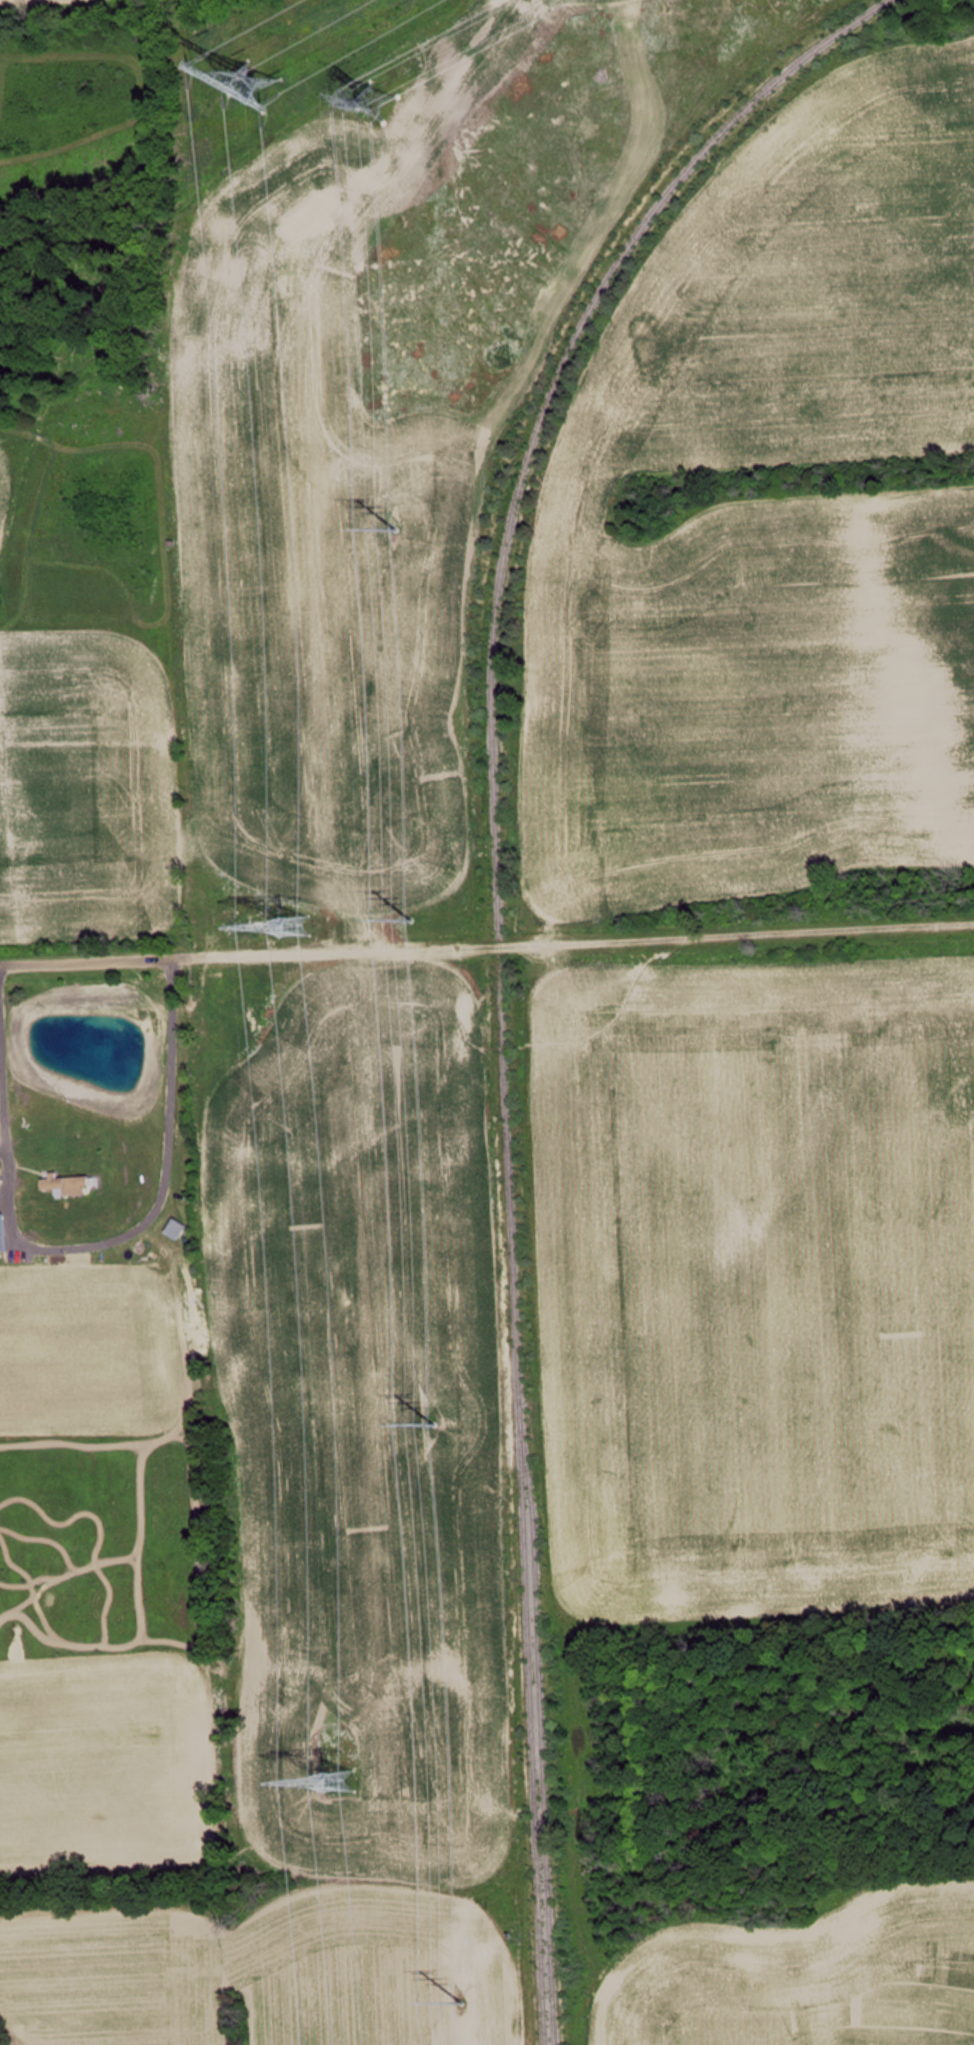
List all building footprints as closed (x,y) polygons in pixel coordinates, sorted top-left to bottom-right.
[(59,1196),(85,1195),(84,1177),(36,1179),(36,1192),(58,1191),(59,1196)]
